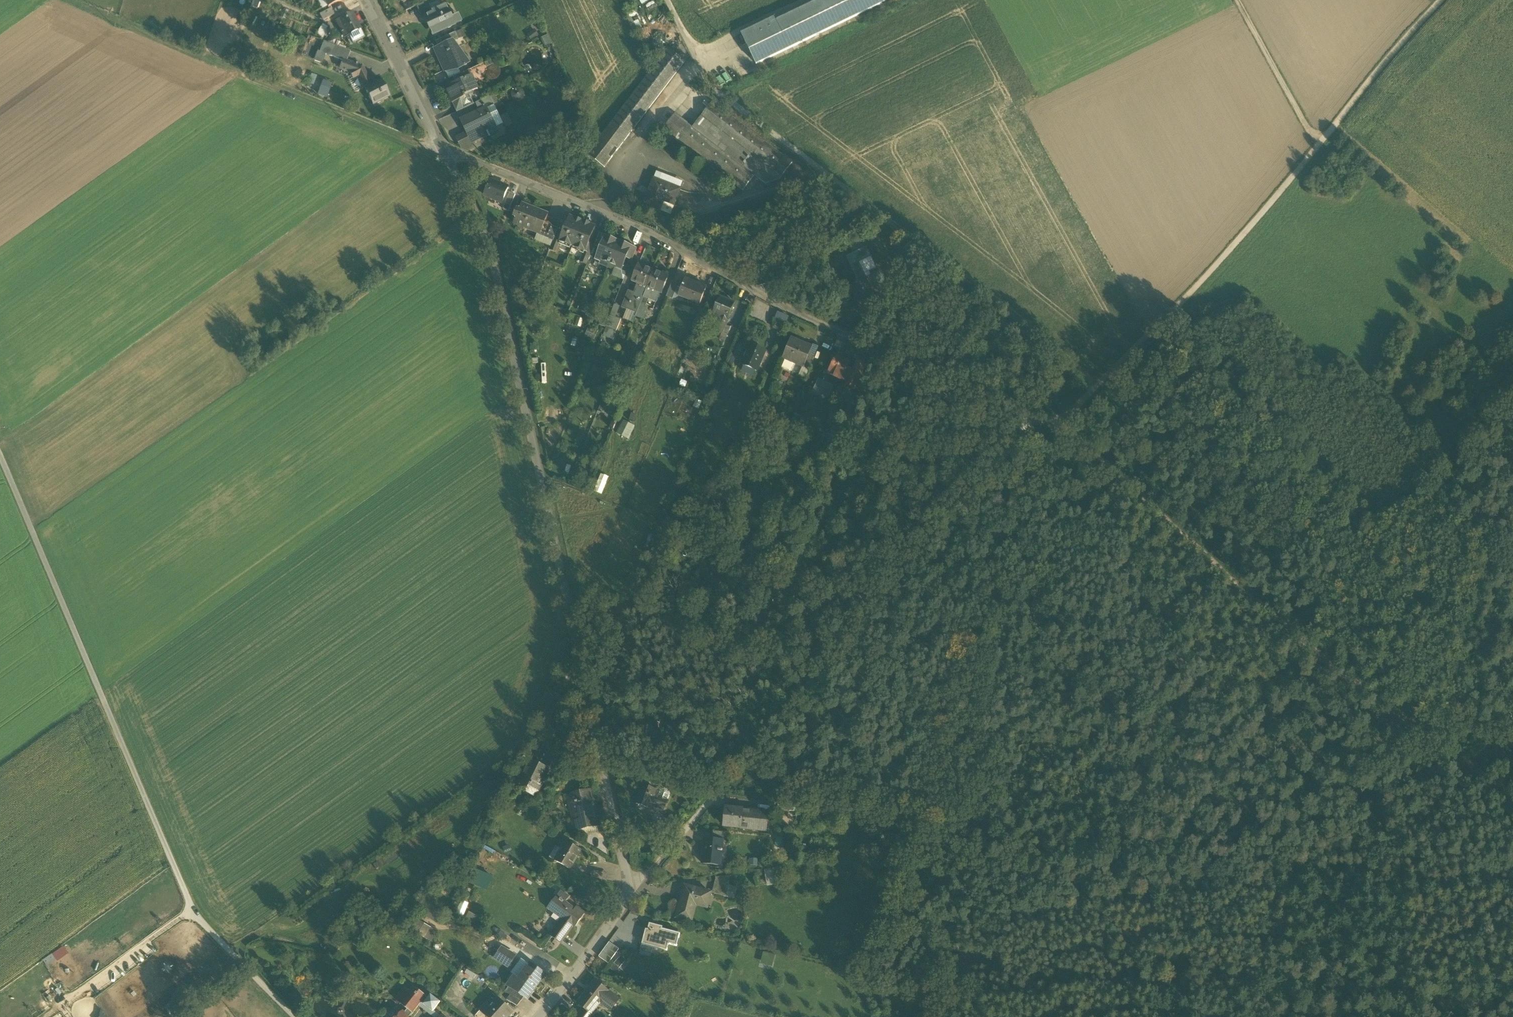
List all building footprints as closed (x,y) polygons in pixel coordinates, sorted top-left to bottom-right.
[(250,6),(257,8),(260,0),(252,0),(250,6)] [(324,0),(317,0),(322,10),(328,7),(324,0)] [(757,63),(887,0),(818,0),(775,21),(774,17),(742,33),(757,63)] [(417,6),(422,18),(425,17),(427,16),(427,15),(433,12),(430,5),(428,1),(417,6)] [(438,1),(438,2),(430,5),(433,12),(442,8),(438,1)] [(318,12),(323,21),(335,15),(330,6),(328,7),(322,10),(318,12)] [(425,17),(433,35),(456,25),(453,18),(447,6),(442,8),(433,12),(427,15),(427,16),(425,17)] [(344,38),(349,35),(360,30),(352,12),(336,21),(344,38)] [(453,18),(456,25),(463,22),(460,15),(453,18)] [(327,27),(322,24),(316,34),(321,37),(327,27)] [(364,38),(360,30),(349,35),(353,43),(364,38)] [(462,30),(455,33),(458,39),(459,40),(466,37),(462,30)] [(539,36),(534,30),(527,35),(531,41),(539,36)] [(436,41),(439,47),(453,41),(454,41),(458,39),(455,33),(436,41)] [(552,44),(548,35),(542,38),(546,47),(552,44)] [(331,57),(335,46),(323,41),(319,52),(317,51),(313,61),(322,64),(325,55),(331,57)] [(446,88),(453,104),(454,103),(466,98),(467,97),(466,96),(480,90),(470,70),(460,74),(458,69),(468,64),(463,52),(459,54),(454,41),(453,41),(439,47),(435,49),(445,72),(449,79),(455,77),(458,83),(446,88)] [(330,59),(341,63),(342,61),(348,63),(352,52),(346,50),(335,46),(331,57),(330,59)] [(652,69),(608,128),(595,144),(587,155),(604,168),(624,141),(685,62),(668,48),(652,69)] [(339,69),(349,73),(360,67),(348,63),(342,61),(341,63),(339,69)] [(361,67),(360,67),(349,73),(352,79),(357,77),(372,105),(389,96),(380,81),(375,83),(373,79),(369,81),(361,67)] [(317,76),(311,74),(308,83),(313,85),(317,76)] [(331,84),(322,81),(317,96),(326,99),(331,84)] [(477,103),(481,112),(488,109),(494,106),(496,106),(491,96),(477,103)] [(456,108),(458,111),(469,106),(468,102),(466,98),(454,103),(456,108)] [(712,102),(700,118),(780,178),(792,162),(712,102)] [(577,112),(573,104),(567,108),(571,115),(577,112)] [(503,125),(494,106),(488,109),(497,128),(503,125)] [(469,134),(474,143),(490,136),(489,133),(497,129),(497,128),(488,109),(481,112),(463,120),(469,134)] [(743,191),(754,175),(693,127),(675,114),(663,130),(743,191)] [(766,183),(780,178),(700,118),(693,127),(754,175),(766,183)] [(463,149),(469,152),(476,148),(474,143),(469,134),(458,139),(463,149)] [(653,179),(680,189),(683,181),(657,171),(653,179)] [(644,204),(657,209),(661,200),(674,205),(680,189),(653,179),(644,204)] [(508,188),(490,181),(484,195),(502,203),(508,188)] [(510,193),(503,210),(508,212),(515,195),(510,193)] [(537,233),(541,235),(545,223),(549,214),(534,208),(522,203),(519,210),(517,209),(514,217),(519,219),(516,225),(526,229),(537,233)] [(559,242),(572,247),(582,221),(569,216),(562,234),(558,242),(559,242)] [(595,226),(582,221),(572,247),(584,252),(588,243),(595,226)] [(541,235),(553,240),(557,232),(558,228),(545,223),(541,235)] [(562,234),(557,232),(553,240),(551,246),(549,250),(555,253),(559,242),(558,242),(562,234)] [(541,235),(537,233),(534,239),(551,246),(553,240),(541,235)] [(599,234),(595,245),(600,248),(605,236),(599,234)] [(600,264),(607,268),(617,244),(610,241),(611,239),(605,236),(600,248),(596,258),(601,260),(600,264)] [(587,264),(595,245),(588,243),(584,252),(581,262),(587,264)] [(850,247),(853,254),(865,248),(863,243),(850,247)] [(623,246),(617,244),(607,268),(614,270),(615,271),(617,267),(622,268),(626,258),(630,247),(624,244),(623,246)] [(626,258),(632,260),(636,249),(630,247),(626,258)] [(866,248),(865,248),(853,254),(847,257),(851,266),(858,262),(870,257),(866,248)] [(870,257),(858,262),(866,278),(870,276),(869,272),(876,269),(870,257)] [(866,279),(866,278),(858,262),(851,266),(859,281),(850,286),(857,299),(867,294),(865,291),(870,289),(865,280),(866,279)] [(632,282),(639,285),(647,288),(653,271),(638,265),(632,282)] [(621,269),(622,268),(617,267),(615,271),(614,270),(612,275),(623,280),(627,272),(621,269)] [(653,271),(647,288),(656,292),(662,294),(668,277),(653,271)] [(691,302),(699,305),(706,288),(690,282),(689,284),(684,282),(679,295),(691,300),(691,302)] [(643,297),(647,288),(639,285),(638,286),(637,286),(634,294),(629,292),(622,308),(626,310),(636,314),(638,310),(640,304),(643,297)] [(666,298),(671,300),(676,287),(671,285),(666,298)] [(656,293),(656,292),(647,288),(643,297),(649,299),(656,302),(659,295),(656,293)] [(872,294),(870,289),(865,291),(867,294),(857,299),(858,302),(872,294)] [(640,304),(646,307),(649,299),(643,297),(640,304)] [(713,314),(720,317),(727,320),(734,304),(719,298),(713,314)] [(590,303),(582,300),(579,309),(588,312),(590,303)] [(615,304),(610,315),(615,317),(620,306),(615,304)] [(638,310),(644,313),(647,307),(646,307),(640,304),(638,310)] [(633,322),(636,314),(626,310),(623,318),(633,322)] [(638,310),(636,314),(635,317),(645,320),(647,314),(644,313),(638,310)] [(789,316),(778,311),(775,318),(786,323),(789,316)] [(606,327),(616,331),(621,320),(615,317),(610,315),(606,327)] [(722,332),(727,320),(720,317),(715,330),(722,332)] [(664,323),(657,320),(654,329),(660,331),(664,323)] [(598,330),(589,327),(585,336),(594,339),(598,330)] [(791,339),(784,356),(794,360),(805,364),(809,354),(812,347),(791,339)] [(741,345),(737,344),(729,363),(733,364),(741,345)] [(813,344),(812,347),(809,354),(815,356),(819,346),(813,344)] [(756,370),(757,371),(765,352),(750,346),(742,365),(744,366),(756,370)] [(803,368),(809,370),(815,356),(809,354),(805,364),(803,368)] [(846,387),(854,391),(866,367),(857,363),(853,372),(847,369),(849,364),(843,361),(845,357),(839,354),(837,358),(837,357),(828,374),(834,377),(833,379),(836,380),(837,378),(848,383),(846,387)] [(793,364),(794,360),(784,356),(783,360),(785,360),(782,368),(790,371),(793,364)] [(794,360),(793,364),(802,368),(803,368),(805,364),(794,360)] [(753,376),(756,370),(744,366),(741,371),(753,376)] [(806,377),(809,370),(803,368),(802,368),(799,374),(806,377)] [(813,392),(818,394),(824,383),(818,381),(813,392)] [(824,383),(818,394),(825,397),(831,386),(824,383)] [(629,438),(635,424),(623,419),(618,433),(629,438)] [(650,537),(659,539),(663,522),(653,520),(650,537)] [(568,707),(572,718),(578,715),(574,704),(568,707)] [(527,759),(529,760),(547,769),(553,756),(552,753),(549,752),(532,745),(532,746),(533,746),(537,748),(537,749),(532,747),(527,759)] [(547,769),(549,770),(558,754),(550,750),(549,752),(552,753),(553,756),(547,769)] [(549,770),(547,769),(529,760),(523,774),(522,774),(518,783),(521,784),(531,789),(538,793),(549,770)] [(634,770),(654,779),(658,769),(638,760),(634,770)] [(529,793),(531,789),(521,784),(519,788),(529,793)] [(649,807),(657,810),(658,807),(664,809),(667,799),(658,796),(659,793),(655,791),(656,790),(642,785),(639,794),(638,793),(635,802),(636,802),(635,804),(649,809),(649,807)] [(575,822),(575,823),(596,819),(591,791),(570,795),(572,803),(573,803),(575,810),(573,811),(575,822)] [(797,812),(798,804),(778,802),(778,810),(797,812)] [(724,826),(741,828),(743,810),(726,808),(724,826)] [(741,828),(766,830),(767,812),(743,810),(741,828)] [(572,823),(573,830),(597,825),(596,819),(575,823),(575,822),(572,823)] [(598,831),(597,825),(573,830),(574,836),(598,831)] [(723,841),(728,842),(729,833),(714,832),(713,839),(721,840),(723,840),(723,841)] [(707,864),(721,865),(722,850),(720,850),(721,840),(713,839),(706,839),(705,849),(704,849),(703,858),(705,858),(705,857),(707,858),(707,864)] [(555,860),(570,869),(581,851),(564,841),(559,848),(561,849),(555,860)] [(511,850),(509,844),(502,847),(505,853),(511,850)] [(561,849),(559,848),(556,846),(549,857),(555,860),(561,849)] [(764,868),(766,885),(781,883),(779,866),(764,868)] [(493,876),(474,869),(468,883),(487,891),(493,876)] [(598,877),(608,879),(609,873),(599,871),(598,877)] [(716,876),(712,892),(725,896),(728,884),(728,880),(731,875),(716,876)] [(728,884),(725,896),(734,898),(737,887),(728,884)] [(676,918),(687,921),(693,900),(708,904),(710,892),(684,886),(676,918)] [(561,890),(557,896),(561,899),(564,901),(564,902),(565,903),(569,896),(561,890)] [(549,906),(554,910),(561,899),(557,896),(549,906)] [(551,936),(560,943),(576,922),(577,924),(584,914),(576,908),(574,910),(565,903),(564,902),(564,901),(561,899),(554,910),(565,917),(551,936)] [(478,917),(468,911),(465,918),(475,924),(478,917)] [(407,928),(425,938),(431,928),(414,918),(407,928)] [(660,949),(667,951),(669,944),(677,946),(680,933),(662,929),(663,927),(649,923),(646,935),(644,935),(642,944),(660,949)] [(497,929),(494,927),(491,932),(501,939),(505,933),(497,928),(497,929)] [(438,932),(431,928),(425,938),(432,942),(438,932)] [(619,949),(609,942),(599,956),(608,964),(619,949)] [(660,949),(642,944),(639,954),(651,957),(651,954),(658,956),(660,949)] [(497,959),(507,966),(514,955),(503,948),(497,959)] [(619,955),(611,969),(617,973),(626,958),(619,955)] [(520,979),(530,965),(521,959),(511,973),(516,976),(520,979)] [(530,965),(520,979),(516,976),(509,986),(525,996),(530,988),(533,990),(543,975),(530,965)] [(580,1006),(590,1014),(600,1003),(605,1007),(614,996),(595,981),(577,1004),(580,1006)] [(419,1006),(422,1002),(426,996),(413,986),(410,991),(405,988),(399,996),(403,1000),(400,1004),(407,1010),(405,1013),(408,1016),(410,1016),(419,1006)] [(504,992),(510,995),(521,1001),(525,996),(509,986),(504,992)] [(431,995),(428,998),(424,1004),(423,1005),(433,1012),(434,1011),(441,1002),(431,995)] [(517,1007),(521,1001),(510,995),(506,1000),(517,1007)] [(614,996),(605,1007),(610,1011),(619,1000),(614,996)] [(485,1016),(508,1016),(513,1012),(498,998),(490,1008),(486,1004),(480,1012),(483,1015),(485,1016)] [(434,1011),(433,1012),(423,1005),(424,1004),(422,1002),(419,1006),(433,1016),(440,1016),(441,1016),(434,1011)] [(590,1014),(580,1006),(572,1016),(594,1016),(590,1014)]
